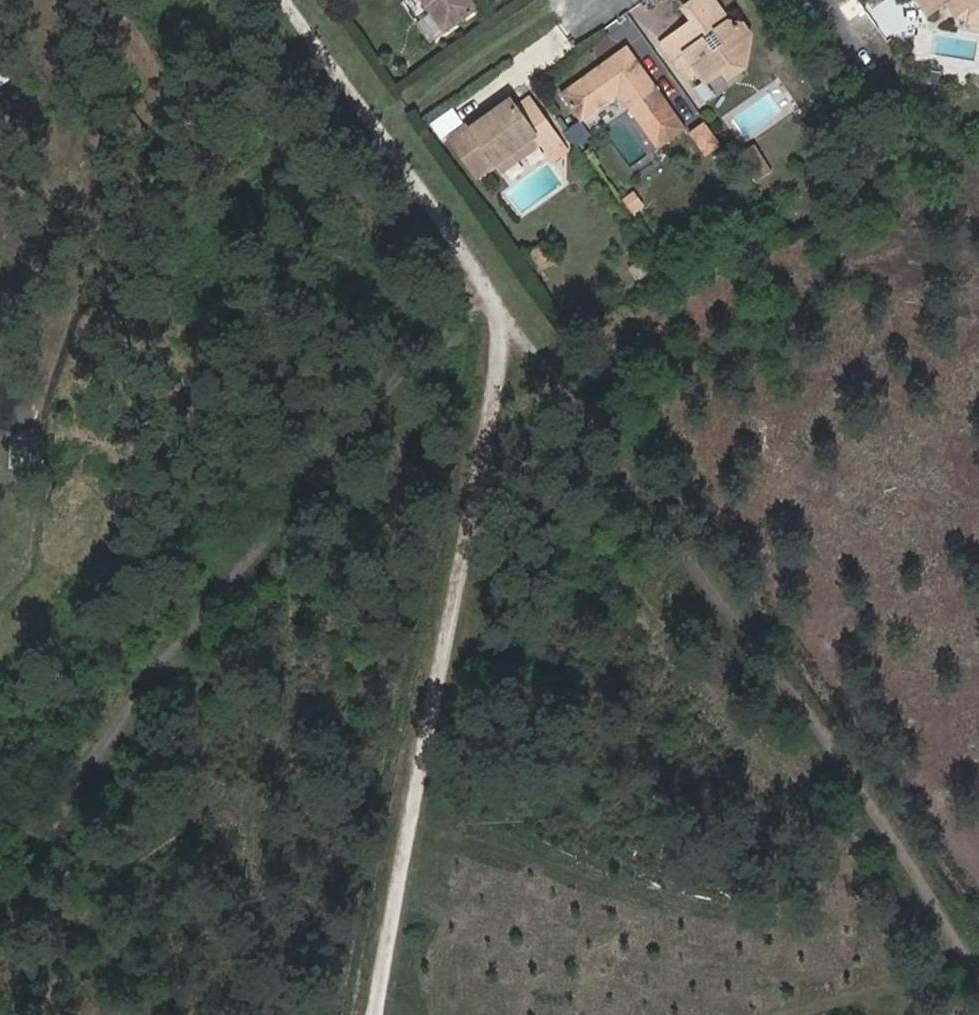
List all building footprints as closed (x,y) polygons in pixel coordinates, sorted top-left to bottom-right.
[(445,31),(479,7),(474,0),(423,0),(445,31)] [(673,35),(685,52),(674,59),(690,80),(699,73),(707,83),(724,71),(748,55),(752,34),(744,23),(730,21),(715,0),(695,0),(684,8),(693,21),(673,35)] [(915,2),(927,17),(951,0),(919,0),(915,2)] [(970,9),(968,24),(978,26),(978,0),(964,0),(970,9)] [(685,52),(673,35),(662,43),(674,59),(685,52)] [(628,45),(562,93),(582,121),(619,93),(641,123),(653,114),(671,139),(687,127),(628,45)] [(746,67),(748,55),(724,71),(729,78),(746,67)] [(13,79),(2,61),(0,63),(0,87),(13,79)] [(510,95),(467,126),(471,132),(514,101),(510,95)] [(471,132),(467,126),(450,137),(478,176),(496,164),(502,172),(543,143),(549,152),(562,141),(530,97),(518,107),(514,101),(471,132)] [(641,123),(658,148),(671,139),(653,114),(641,123)] [(707,120),(692,131),(708,153),(723,142),(707,120)] [(746,156),(759,179),(774,171),(761,148),(746,156)]
